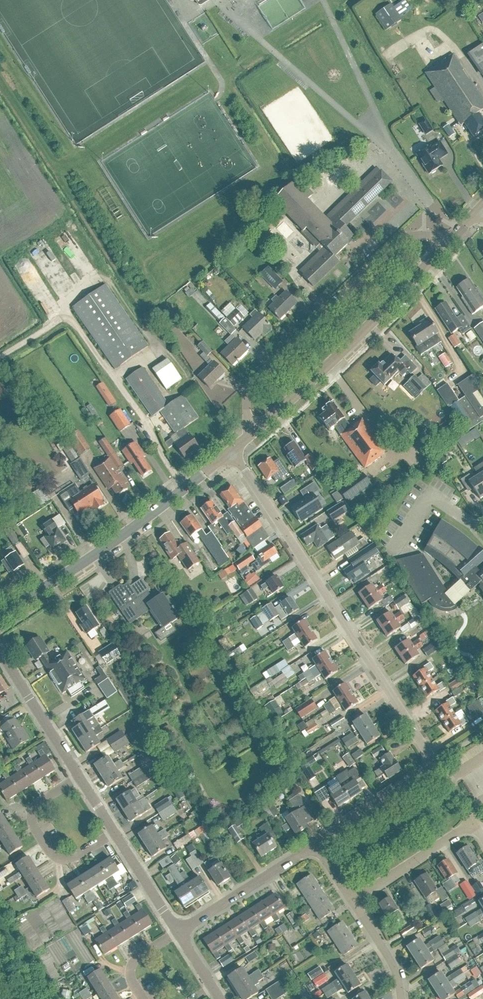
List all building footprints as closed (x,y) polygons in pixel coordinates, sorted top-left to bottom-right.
[(402,20),(392,5),(376,16),(386,31),(402,20)] [(467,56),(482,78),(482,77),(482,45),(467,56)] [(425,73),(435,88),(461,126),(464,123),(474,137),(482,131),(482,121),(478,114),(482,111),(482,99),(453,55),(425,73)] [(426,134),(432,130),(426,120),(419,124),(426,134)] [(454,133),(447,123),(441,127),(447,136),(454,133)] [(430,146),(417,155),(428,174),(430,173),(432,174),(436,171),(436,169),(442,165),(438,160),(447,154),(440,142),(431,147),(430,146)] [(343,228),(390,181),(381,171),(379,173),(376,169),(324,220),(319,215),(320,214),(306,200),(312,195),(298,181),(292,187),(291,185),(274,202),(302,231),(300,233),(316,249),(316,248),(320,252),(300,272),(304,275),(302,276),(303,277),(312,286),(338,262),(333,257),(347,244),(345,242),(352,236),(343,228)] [(74,251),(89,242),(80,225),(64,234),(74,251)] [(38,275),(43,272),(33,258),(36,255),(32,249),(23,255),(38,275)] [(283,282),(268,267),(260,276),(269,285),(275,291),(279,286),(283,282)] [(191,286),(198,294),(206,287),(199,279),(191,286)] [(465,304),(472,315),(482,307),(482,295),(478,287),(475,289),(469,280),(457,288),(463,297),(462,298),(465,304)] [(103,287),(79,304),(71,310),(115,370),(147,347),(116,304),(103,287)] [(208,291),(205,293),(212,301),(215,299),(208,291)] [(285,292),(273,304),(268,308),(279,319),(295,303),(285,292)] [(209,302),(205,307),(220,323),(224,319),(209,302)] [(445,304),(435,311),(451,334),(458,329),(462,335),(471,329),(462,315),(456,319),(445,304)] [(171,308),(165,312),(169,317),(174,312),(171,308)] [(236,309),(226,319),(234,327),(244,317),(236,309)] [(249,316),(253,319),(243,329),(254,339),(259,335),(258,335),(262,331),(265,334),(270,329),(268,326),(269,325),(259,316),(260,315),(255,310),(249,316)] [(231,336),(236,331),(232,327),(224,319),(220,323),(219,324),(231,336)] [(428,350),(428,346),(438,339),(436,335),(438,334),(428,319),(420,324),(421,327),(409,334),(417,347),(418,346),(421,351),(425,352),(428,350)] [(474,329),(482,342),(482,323),(474,329)] [(454,348),(460,344),(454,335),(449,339),(454,348)] [(225,342),(229,347),(221,355),(232,366),(247,351),(231,336),(225,342)] [(200,356),(209,366),(198,378),(208,388),(213,383),(212,382),(215,380),(216,382),(224,374),(207,357),(212,352),(202,342),(198,346),(204,353),(200,356)] [(444,352),(437,356),(444,368),(451,364),(444,352)] [(406,357),(401,361),(399,363),(392,355),(380,367),(379,365),(371,373),(375,376),(371,381),(376,386),(380,382),(384,386),(393,377),(394,378),(398,374),(402,377),(407,372),(410,375),(417,369),(408,360),(406,357)] [(182,380),(168,360),(152,370),(166,390),(182,380)] [(185,459),(199,450),(184,429),(198,419),(182,396),(168,406),(142,369),(126,380),(152,418),(160,412),(175,434),(174,435),(178,441),(175,444),(185,459)] [(407,383),(419,396),(431,384),(422,375),(418,379),(414,376),(407,383)] [(459,385),(466,396),(459,401),(447,384),(437,391),(448,408),(450,407),(467,432),(482,422),(482,423),(482,390),(481,387),(482,386),(474,375),(459,385)] [(382,390),(390,396),(393,392),(385,385),(382,390)] [(110,393),(104,398),(110,407),(116,402),(115,401),(110,393)] [(362,420),(350,429),(334,407),(319,418),(329,432),(335,427),(339,432),(337,433),(364,469),(367,467),(379,458),(379,457),(385,452),(362,420)] [(120,432),(130,425),(120,410),(110,417),(120,432)] [(148,414),(143,419),(151,429),(156,424),(148,414)] [(475,430),(468,434),(472,441),(478,437),(475,430)] [(68,438),(81,457),(88,452),(76,433),(68,438)] [(111,462),(95,472),(104,484),(107,482),(116,495),(118,493),(119,495),(127,490),(122,481),(124,479),(118,470),(122,467),(113,453),(114,452),(105,438),(98,443),(107,456),(107,457),(111,462)] [(133,464),(142,478),(151,472),(142,459),(145,457),(136,443),(122,452),(131,465),(133,464)] [(292,467),(304,459),(293,443),(284,449),(289,457),(287,458),(292,467)] [(305,458),(307,460),(306,461),(312,471),(319,466),(311,455),(305,458)] [(442,455),(437,458),(441,465),(446,461),(442,455)] [(7,456),(1,460),(5,466),(11,462),(7,456)] [(91,474),(80,459),(70,465),(80,481),(91,474)] [(270,460),(258,468),(261,472),(267,480),(272,477),(275,482),(288,473),(279,459),(273,463),(270,460)] [(473,469),(478,476),(482,484),(482,463),(473,469)] [(339,492),(347,504),(372,486),(362,474),(339,492)] [(478,476),(473,480),(469,475),(460,480),(467,491),(472,487),(480,498),(482,496),(482,484),(478,476)] [(295,485),(291,479),(279,487),(284,493),(295,485)] [(319,491),(314,483),(300,492),(305,500),(292,508),(301,522),(321,509),(312,496),(319,491)] [(67,493),(71,500),(68,502),(76,514),(85,509),(85,510),(90,507),(92,510),(104,503),(92,486),(80,494),(76,487),(67,493)] [(253,549),(268,538),(232,487),(220,496),(230,510),(228,511),(242,530),(240,531),(253,549)] [(60,497),(55,502),(62,509),(67,504),(60,497)] [(283,507),(287,504),(283,497),(278,500),(283,507)] [(227,513),(222,517),(211,502),(201,510),(211,525),(212,526),(217,522),(227,535),(232,532),(228,527),(234,522),(227,513)] [(347,512),(341,503),(327,512),(333,521),(347,512)] [(202,529),(193,515),(180,524),(190,538),(202,529)] [(46,548),(50,546),(53,550),(65,541),(57,530),(58,529),(52,520),(41,527),(47,536),(40,541),(46,548)] [(243,536),(234,523),(228,527),(238,540),(243,536)] [(423,553),(427,555),(430,557),(434,560),(437,562),(441,565),(444,567),(447,570),(450,573),(453,576),(456,579),(459,582),(460,581),(470,593),(479,585),(480,587),(478,589),(482,594),(482,596),(482,553),(481,551),(479,549),(477,551),(474,548),(470,545),(466,541),(462,538),(458,535),(454,532),(450,529),(445,526),(441,523),(423,553)] [(27,536),(19,524),(13,529),(21,540),(27,536)] [(278,524),(267,524),(267,533),(278,533),(278,524)] [(318,549),(330,541),(335,537),(327,525),(321,529),(318,524),(301,536),(307,546),(314,542),(318,549)] [(211,525),(208,527),(212,533),(214,536),(218,533),(212,526),(211,525)] [(14,545),(20,541),(11,528),(5,533),(14,545)] [(197,533),(220,567),(229,561),(221,548),(222,548),(214,536),(212,533),(206,536),(202,530),(197,533)] [(358,543),(351,533),(327,548),(335,560),(345,553),(346,554),(355,548),(359,553),(369,547),(364,539),(358,543)] [(161,540),(159,540),(166,550),(164,551),(171,560),(177,556),(187,571),(199,563),(186,544),(180,548),(176,542),(175,543),(169,534),(165,537),(162,536),(161,537),(161,540)] [(261,570),(260,569),(271,563),(269,560),(277,554),(271,545),(257,554),(259,557),(256,559),(256,560),(255,561),(256,562),(250,566),(255,573),(261,570)] [(246,551),(239,546),(235,551),(242,556),(246,551)] [(352,567),(344,572),(350,582),(353,580),(355,584),(370,574),(362,562),(363,561),(364,563),(379,554),(374,547),(371,549),(371,547),(349,562),(352,567)] [(3,561),(1,562),(8,574),(9,574),(11,572),(13,571),(14,572),(15,572),(24,566),(21,562),(16,554),(15,554),(14,553),(13,552),(11,548),(6,551),(9,556),(10,557),(6,560),(6,559),(3,561)] [(239,571),(254,561),(250,555),(235,565),(239,571)] [(422,555),(394,562),(421,605),(430,599),(430,600),(432,602),(432,603),(433,603),(433,604),(434,605),(435,605),(435,606),(436,607),(437,607),(437,608),(438,608),(439,608),(439,609),(440,609),(441,609),(442,609),(442,610),(443,610),(444,610),(445,610),(446,610),(447,610),(448,610),(449,610),(450,610),(451,609),(452,609),(453,609),(453,608),(454,608),(455,608),(455,607),(422,555)] [(389,566),(381,571),(385,577),(393,571),(389,566)] [(108,569),(95,578),(100,587),(114,578),(108,569)] [(227,576),(224,570),(217,574),(220,580),(227,576)] [(255,579),(250,572),(245,577),(250,583),(255,579)] [(273,594),(283,588),(276,577),(266,583),(267,584),(261,588),(263,591),(269,587),(273,594)] [(130,588),(128,584),(128,585),(119,592),(117,589),(109,595),(109,594),(108,595),(129,624),(150,610),(163,628),(155,634),(161,642),(177,631),(171,624),(178,619),(173,612),(174,612),(172,609),(171,609),(162,596),(153,602),(147,594),(150,592),(141,580),(130,588)] [(445,595),(454,607),(470,593),(460,582),(445,595)] [(236,583),(226,588),(230,594),(239,588),(236,583)] [(364,602),(384,589),(382,585),(375,590),(372,585),(359,594),(364,602)] [(249,605),(258,599),(251,589),(240,597),(246,606),(249,604),(249,605)] [(384,589),(364,602),(369,610),(383,601),(380,596),(386,592),(384,589)] [(404,596),(393,603),(398,610),(409,603),(404,596)] [(288,617),(297,611),(290,599),(280,605),(281,606),(274,610),(270,604),(262,609),(269,621),(278,616),(281,620),(287,616),(288,617)] [(76,615),(83,625),(81,627),(86,635),(98,627),(86,608),(76,615)] [(382,629),(402,616),(400,613),(393,617),(390,613),(377,621),(382,629)] [(402,616),(382,629),(387,637),(401,628),(398,624),(404,620),(402,616)] [(250,621),(256,631),(262,627),(256,617),(250,621)] [(418,617),(408,623),(411,629),(422,623),(418,617)] [(282,642),(285,648),(311,631),(304,621),(292,629),(295,634),(289,638),(288,638),(282,642)] [(317,641),(311,631),(285,648),(288,652),(295,648),(294,647),(301,643),(305,649),(317,641)] [(429,631),(420,637),(420,639),(421,642),(431,635),(429,631)] [(49,674),(63,694),(67,691),(71,698),(85,688),(80,682),(85,679),(66,651),(50,662),(45,655),(47,653),(38,639),(28,646),(29,648),(27,649),(30,653),(31,652),(37,661),(40,659),(46,668),(47,667),(51,673),(49,674)] [(400,657),(420,644),(418,640),(411,645),(409,640),(394,649),(400,657)] [(434,642),(423,650),(428,658),(439,650),(434,642)] [(99,653),(106,664),(120,656),(113,644),(99,653)] [(405,665),(419,656),(416,651),(422,647),(420,644),(400,657),(405,665)] [(303,674),(305,679),(331,662),(325,652),(312,661),(316,666),(302,674),(303,674)] [(235,660),(242,671),(250,665),(243,655),(235,660)] [(285,660),(267,671),(271,678),(281,671),(289,666),(285,660)] [(331,662),(305,679),(308,684),(315,680),(314,679),(321,675),(325,680),(338,672),(331,662)] [(412,676),(420,688),(432,680),(428,673),(433,669),(430,664),(422,669),(423,670),(412,676)] [(453,666),(447,671),(451,675),(457,671),(453,666)] [(230,672),(220,677),(225,687),(235,682),(230,672)] [(462,676),(448,686),(452,692),(466,683),(462,676)] [(98,686),(107,699),(117,692),(108,679),(98,686)] [(271,694),(271,688),(266,680),(249,691),(253,697),(256,695),(263,706),(274,699),(271,694)] [(432,680),(420,688),(426,698),(437,691),(438,693),(446,689),(442,683),(437,687),(432,680)] [(329,701),(333,706),(352,694),(345,684),(333,692),(336,697),(329,701)] [(292,691),(286,693),(290,703),(296,701),(292,691)] [(358,704),(352,694),(333,706),(335,710),(342,706),(345,712),(358,704)] [(435,711),(442,722),(455,715),(450,707),(456,704),(452,698),(445,703),(446,704),(435,711)] [(295,710),(301,719),(317,708),(311,700),(295,710)] [(482,716),(482,708),(478,700),(467,708),(475,721),(482,716)] [(72,731),(79,742),(100,729),(98,726),(91,730),(86,723),(99,716),(94,708),(71,722),(75,729),(72,731)] [(459,722),(455,715),(442,722),(449,733),(459,726),(461,728),(468,723),(465,718),(459,722)] [(357,737),(360,735),(372,727),(365,716),(353,724),(357,731),(354,733),(357,737)] [(30,740),(23,729),(20,730),(15,721),(6,726),(3,721),(0,723),(0,735),(4,732),(14,749),(30,740)] [(315,724),(305,730),(308,735),(317,729),(315,724)] [(380,738),(372,727),(360,735),(367,746),(380,738)] [(100,729),(79,742),(86,753),(100,744),(96,737),(102,733),(100,729)] [(107,740),(111,746),(125,738),(121,732),(107,740)] [(344,745),(345,745),(355,738),(352,733),(342,740),(343,742),(341,743),(343,746),(344,745)] [(129,744),(125,738),(111,746),(115,752),(129,744)] [(358,742),(355,738),(345,745),(347,749),(358,742)] [(320,744),(324,751),(333,746),(329,739),(320,744)] [(381,747),(371,753),(374,759),(384,752),(381,747)] [(360,749),(351,756),(355,761),(364,754),(360,749)] [(41,759),(33,764),(42,779),(55,771),(42,750),(37,753),(41,759)] [(342,759),(349,768),(355,764),(348,754),(342,759)] [(388,780),(401,771),(394,760),(389,754),(380,760),(384,766),(381,768),(381,769),(374,774),(378,779),(385,775),(388,780)] [(94,766),(101,777),(122,764),(120,760),(113,765),(108,757),(94,766)] [(31,786),(42,779),(33,764),(30,758),(26,760),(30,767),(22,772),(31,786)] [(122,764),(101,777),(108,788),(122,779),(117,772),(125,767),(122,764)] [(129,775),(132,781),(150,770),(147,765),(143,768),(143,767),(129,775)] [(31,786),(22,772),(21,772),(18,766),(13,768),(17,775),(10,780),(19,794),(31,786)] [(316,778),(308,766),(302,770),(309,782),(316,778)] [(343,772),(335,777),(339,783),(350,800),(361,793),(354,782),(360,779),(353,769),(345,774),(343,772)] [(150,770),(132,781),(136,788),(156,776),(152,770),(150,770)] [(10,780),(6,774),(2,776),(6,782),(0,786),(0,791),(7,801),(19,794),(10,780)] [(328,786),(319,791),(326,801),(331,797),(338,808),(350,800),(339,783),(330,789),(328,786)] [(116,801),(123,812),(145,798),(142,795),(135,800),(130,792),(116,801)] [(287,811),(291,818),(286,821),(295,836),(307,828),(306,826),(314,821),(299,796),(289,802),(293,808),(287,811)] [(173,804),(169,797),(154,807),(158,814),(173,804)] [(151,810),(145,798),(123,812),(130,823),(151,810)] [(279,798),(273,803),(282,814),(289,809),(279,798)] [(279,815),(271,803),(263,809),(270,821),(279,815)] [(172,807),(160,815),(164,821),(176,813),(172,807)] [(9,827),(2,816),(0,817),(0,833),(9,827)] [(261,858),(276,849),(269,836),(273,834),(267,825),(259,830),(264,838),(253,846),(261,858)] [(138,836),(145,847),(167,833),(164,830),(157,835),(155,832),(157,831),(158,830),(158,827),(156,826),(154,826),(152,828),(152,827),(138,836)] [(237,843),(244,839),(235,826),(229,830),(237,843)] [(9,827),(0,833),(0,841),(3,845),(16,837),(9,827)] [(194,831),(173,844),(177,850),(197,837),(194,831)] [(167,833),(145,847),(152,857),(166,849),(161,841),(169,837),(167,833)] [(16,837),(3,845),(10,856),(23,848),(16,837)] [(204,838),(197,841),(199,848),(207,845),(204,838)] [(192,844),(186,848),(190,854),(195,850),(192,844)] [(477,863),(467,848),(456,855),(467,871),(472,878),(482,871),(482,870),(478,863),(477,863)] [(190,854),(192,857),(199,867),(204,864),(195,850),(190,854)] [(163,869),(172,863),(168,857),(159,863),(163,869)] [(193,871),(199,867),(192,857),(186,861),(193,871)] [(18,881),(23,877),(36,869),(29,858),(16,866),(20,873),(7,881),(10,885),(18,880),(18,881)] [(119,882),(116,884),(112,877),(119,873),(110,859),(99,866),(114,889),(116,892),(122,888),(119,882)] [(454,886),(460,882),(455,875),(457,874),(448,860),(437,867),(446,881),(450,879),(454,886)] [(218,887),(230,879),(221,865),(214,869),(209,861),(205,864),(210,872),(209,872),(218,887)] [(196,900),(180,874),(174,865),(167,869),(178,886),(180,885),(182,889),(175,894),(184,908),(196,900)] [(89,873),(97,886),(104,882),(109,891),(114,889),(99,866),(89,873)] [(43,880),(36,869),(23,877),(30,888),(43,880)] [(180,874),(196,900),(209,893),(200,878),(192,883),(184,872),(180,874)] [(89,873),(78,879),(93,902),(97,899),(91,890),(97,886),(89,873)] [(430,896),(434,902),(439,899),(442,902),(448,898),(441,888),(437,891),(426,875),(414,882),(425,899),(430,896)] [(297,886),(305,898),(320,888),(312,876),(297,886)] [(93,902),(78,879),(67,886),(76,899),(83,895),(89,905),(93,902)] [(49,891),(43,880),(30,888),(37,899),(49,891)] [(459,886),(469,901),(476,896),(466,881),(459,886)] [(133,882),(128,885),(132,891),(137,887),(133,882)] [(471,887),(477,897),(482,893),(482,888),(479,882),(471,887)] [(17,896),(24,891),(22,887),(14,892),(17,896)] [(327,899),(320,888),(305,898),(312,909),(327,899)] [(397,904),(406,896),(400,889),(391,898),(397,904)] [(24,891),(17,896),(19,900),(27,895),(24,891)] [(132,894),(122,901),(126,908),(136,901),(132,894)] [(263,902),(272,917),(276,923),(280,920),(276,915),(284,909),(275,895),(263,902)] [(76,909),(69,898),(62,902),(69,913),(76,909)] [(396,922),(402,918),(397,911),(398,911),(390,898),(379,906),(387,918),(391,915),(396,922)] [(335,911),(327,899),(312,909),(320,921),(335,911)] [(466,912),(477,906),(473,900),(463,906),(466,912)] [(478,903),(482,909),(476,912),(464,919),(467,924),(482,914),(482,900),(478,903)] [(448,901),(440,906),(443,911),(451,906),(448,901)] [(251,910),(260,924),(264,930),(268,928),(265,922),(272,917),(263,902),(251,910)] [(131,918),(140,933),(152,925),(139,905),(136,907),(139,913),(131,918)] [(431,919),(437,916),(430,905),(424,909),(431,919)] [(453,920),(465,913),(461,907),(450,914),(453,920)] [(239,917),(248,932),(252,938),(256,935),(252,929),(260,924),(251,910),(239,917)] [(140,933),(131,918),(127,912),(123,915),(127,921),(119,926),(128,940),(140,933)] [(298,922),(292,912),(286,916),(292,926),(298,922)] [(467,924),(470,928),(481,921),(482,920),(482,914),(467,924)] [(96,933),(107,925),(100,915),(89,923),(96,933)] [(227,925),(237,940),(241,945),(244,943),(240,937),(248,932),(239,917),(227,925)] [(117,948),(128,940),(119,926),(115,920),(112,922),(116,928),(108,933),(107,933),(117,948)] [(328,933),(335,944),(350,935),(342,923),(328,933)] [(90,933),(85,924),(79,928),(84,936),(90,933)] [(216,932),(225,947),(229,953),(233,951),(229,944),(237,940),(227,925),(216,932)] [(400,933),(404,940),(416,932),(412,925),(400,933)] [(107,933),(108,933),(104,927),(100,930),(104,936),(95,941),(105,956),(117,948),(107,933)] [(425,938),(433,932),(430,927),(421,932),(425,938)] [(225,947),(216,932),(204,940),(213,955),(214,955),(217,961),(221,959),(217,952),(225,947)] [(473,940),(476,946),(482,941),(482,934),(473,939),(473,940)] [(357,947),(350,935),(335,944),(343,956),(357,947)] [(407,948),(414,959),(441,940),(439,936),(428,943),(423,946),(419,940),(407,948)] [(414,959),(421,969),(433,961),(429,955),(433,951),(434,952),(444,945),(441,940),(414,959)] [(363,944),(357,948),(361,955),(367,951),(363,944)] [(445,961),(460,952),(455,946),(441,955),(445,961)] [(249,964),(258,958),(254,953),(245,959),(249,964)] [(229,955),(219,962),(223,968),(233,961),(229,955)] [(455,955),(446,962),(451,970),(461,963),(455,955)] [(325,995),(354,976),(347,966),(335,974),(338,979),(332,983),(321,990),(325,995)] [(319,967),(307,975),(311,981),(323,973),(319,967)] [(236,991),(250,981),(261,974),(259,971),(248,978),(243,969),(228,979),(236,991)] [(435,992),(463,974),(460,969),(450,976),(445,979),(441,973),(428,981),(435,992)] [(88,979),(95,990),(108,982),(101,971),(88,979)] [(250,981),(236,991),(241,998),(251,998),(258,994),(254,987),(259,983),(258,983),(264,979),(261,974),(250,981)] [(324,974),(313,981),(317,988),(328,981),(324,974)] [(440,998),(448,998),(455,995),(454,993),(451,989),(456,986),(456,985),(466,978),(463,974),(435,992),(440,998)] [(325,995),(327,998),(338,992),(344,988),(348,995),(361,986),(354,976),(325,995)] [(108,982),(95,990),(101,998),(104,998),(114,993),(108,982)] [(266,990),(270,996),(284,988),(280,982),(266,990)] [(284,988),(270,996),(271,998),(278,998),(287,993),(284,988)] [(90,993),(87,989),(80,994),(82,998),(90,993)] [(460,989),(454,993),(455,995),(458,998),(459,998),(464,995),(460,989)] [(467,996),(469,998),(474,998),(480,995),(476,990),(467,996)]
